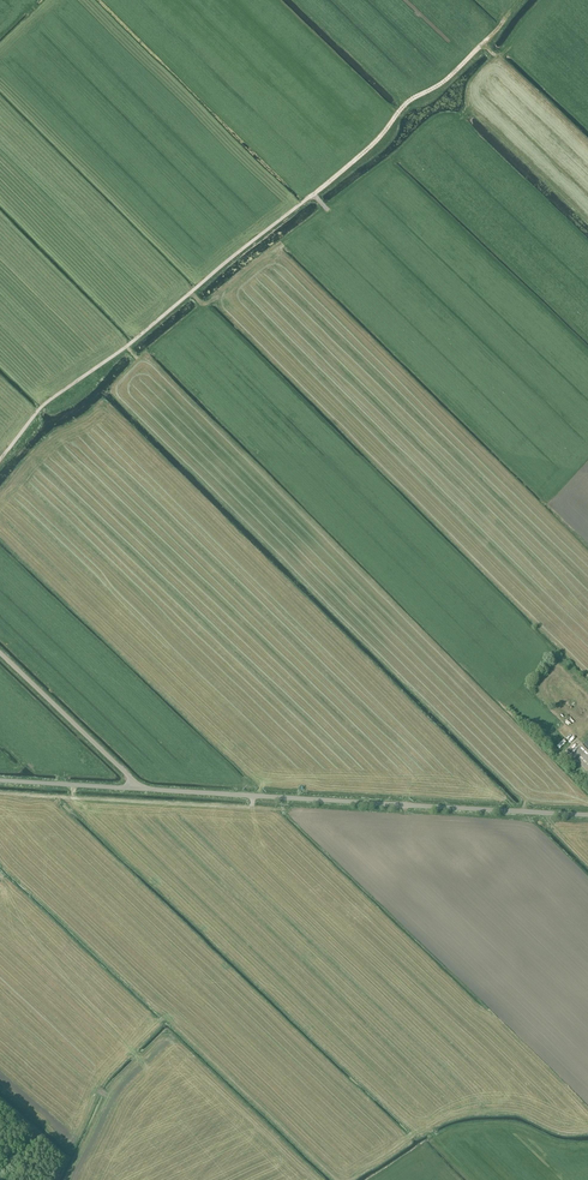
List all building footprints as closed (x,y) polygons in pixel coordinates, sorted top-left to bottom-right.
[(572,757),(587,773),(587,745),(585,743),(572,757)]
